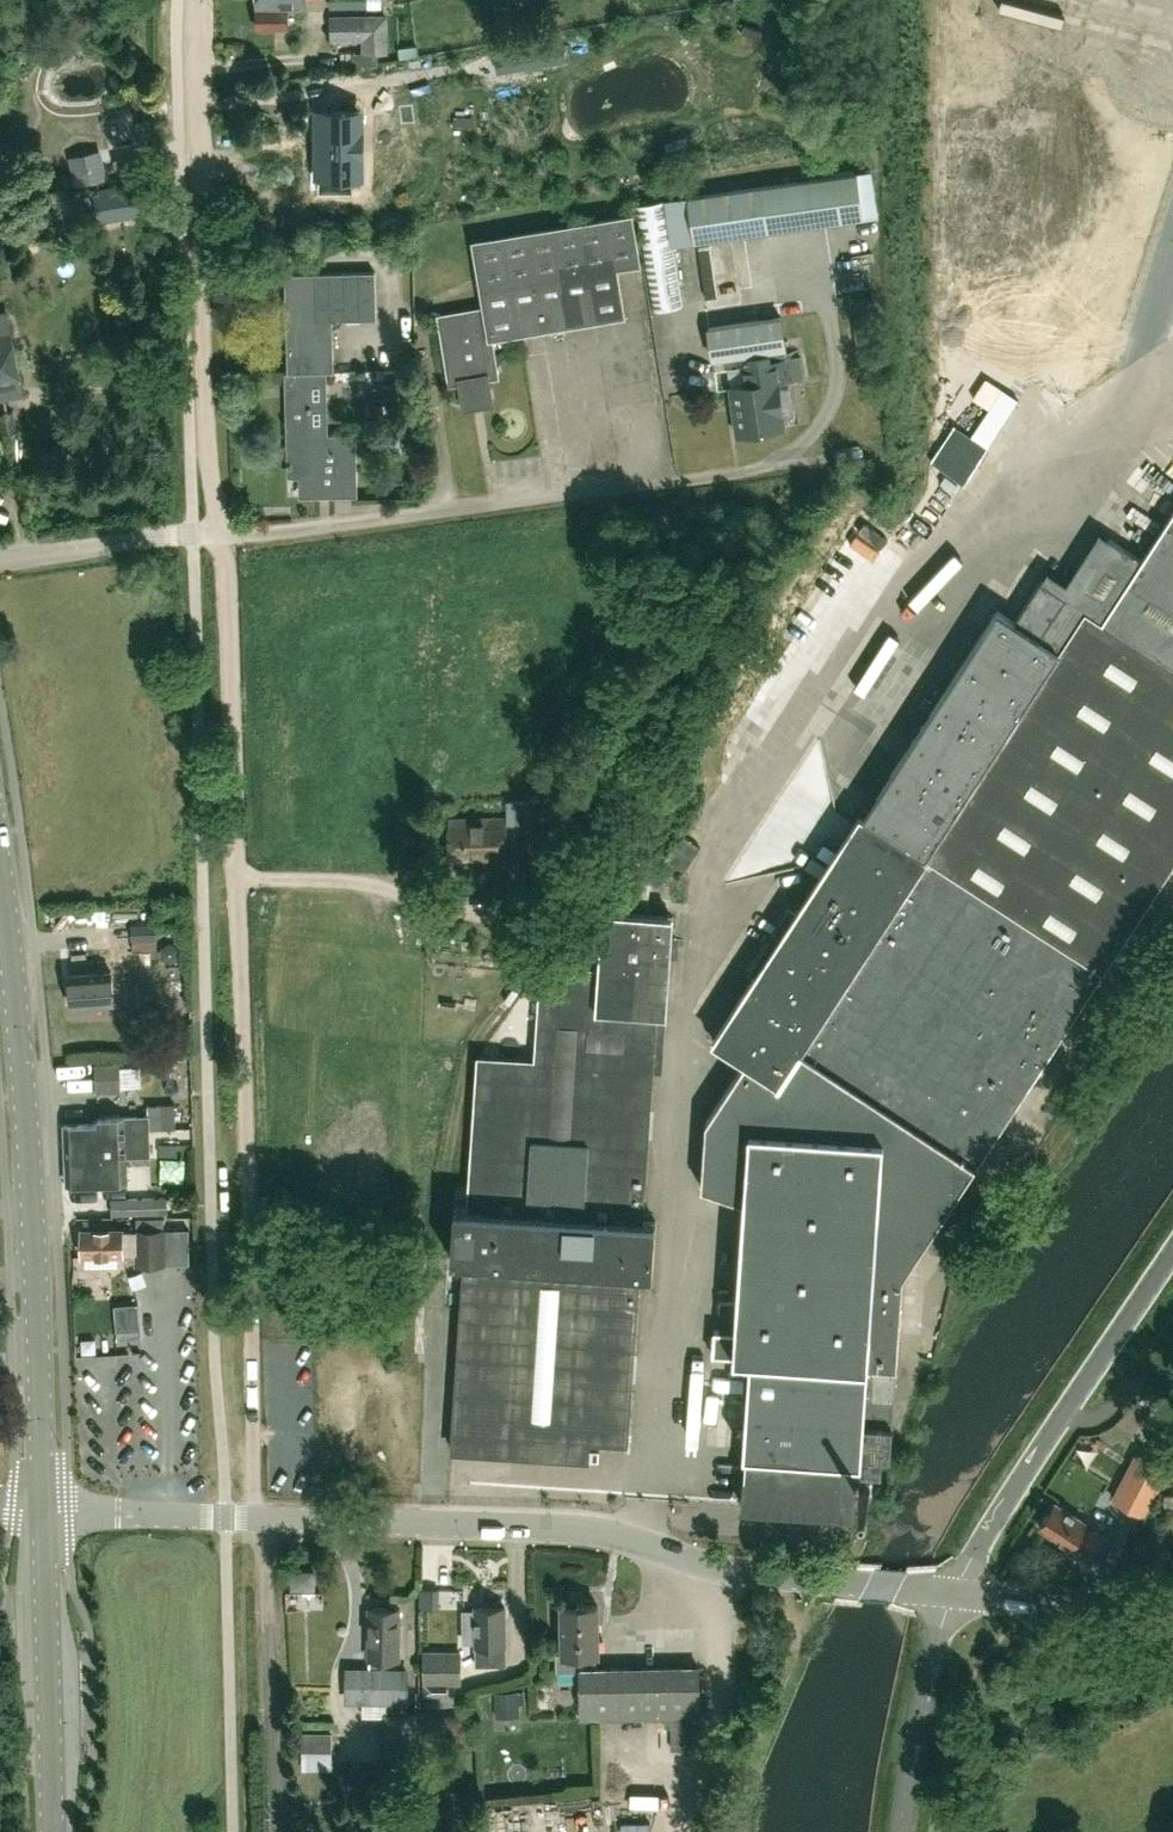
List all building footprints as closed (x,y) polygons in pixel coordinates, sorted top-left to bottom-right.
[(305,0),(255,0),(255,11),(257,11),(257,27),(274,27),(273,11),(305,10),(305,0)] [(1150,45),(1164,0),(1003,0),(1150,45)] [(384,15),(331,16),(331,38),(363,38),(363,51),(351,52),(351,65),(376,64),(376,51),(385,51),(384,15)] [(325,137),(325,197),(360,197),(360,176),(366,175),(366,137),(325,137)] [(143,150),(115,156),(118,173),(147,166),(143,150)] [(72,157),(78,183),(104,178),(99,152),(72,157)] [(857,173),(762,187),(769,230),(864,216),(857,173)] [(102,214),(143,207),(139,181),(97,188),(102,214)] [(769,230),(762,187),(689,198),(696,241),(769,230)] [(683,194),(666,195),(667,214),(684,213),(683,194)] [(437,315),(449,384),(462,382),(465,400),(488,396),(485,378),(497,376),(490,337),(623,314),(615,268),(639,264),(631,215),(473,242),(484,308),(437,315)] [(373,272),(283,274),(286,373),(332,372),(331,319),(374,319),(373,272)] [(684,279),(671,278),(670,300),(683,301),(684,279)] [(15,359),(7,315),(0,316),(0,361),(15,359)] [(782,319),(709,330),(713,360),(786,349),(782,319)] [(805,378),(802,358),(724,368),(727,388),(730,387),(737,434),(785,428),(778,382),(805,378)] [(0,361),(0,389),(20,385),(15,359),(0,361)] [(307,408),(287,408),(289,474),(300,474),(301,494),(354,493),(352,436),(337,436),(336,407),(307,408)] [(14,411),(0,414),(0,417),(3,433),(18,431),(14,411)] [(863,447),(836,450),(837,463),(865,459),(863,447)] [(820,877),(712,1040),(733,1054),(744,1062),(706,1121),(701,1186),(745,1202),(738,1299),(718,1300),(719,1329),(714,1329),(712,1354),(733,1355),(733,1357),(753,1358),(750,1406),(743,1506),(850,1513),(853,1479),(857,1479),(856,1493),(870,1494),(871,1480),(864,1479),(865,1471),(881,1472),(882,1455),(890,1455),(896,1370),(896,1369),(898,1325),(902,1275),(924,1242),(933,1229),(934,1230),(935,1228),(935,1227),(954,1197),(955,1197),(956,1195),(974,1166),(975,1166),(976,1165),(978,1167),(979,1165),(977,1164),(977,1163),(977,1162),(995,1133),(996,1134),(997,1132),(996,1132),(1017,1100),(1018,1101),(1019,1099),(1018,1099),(1038,1069),(1039,1070),(1040,1067),(1058,1037),(1060,1037),(1061,1036),(1060,1035),(1080,1005),(1080,1006),(1082,1003),(1081,1002),(1100,972),(1101,973),(1165,877),(1172,864),(1172,511),(1141,560),(1109,538),(1069,599),(1041,581),(1014,621),(998,611),(863,817),(862,816),(863,815),(861,814),(820,877)] [(507,818),(450,818),(450,861),(508,861),(507,818)] [(680,833),(664,856),(685,870),(700,846),(680,833)] [(628,851),(625,900),(650,901),(653,853),(628,851)] [(575,870),(531,869),(531,890),(575,891),(575,870)] [(182,904),(163,905),(163,914),(182,913),(182,904)] [(555,966),(541,965),(535,1060),(478,1057),(468,1209),(454,1208),(450,1259),(464,1260),(452,1450),(530,1456),(531,1436),(627,1443),(638,1271),(652,1272),(656,1222),(642,1221),(656,1013),(666,1014),(673,917),(603,912),(599,969),(555,966)] [(133,925),(134,950),(157,949),(157,937),(156,924),(133,925)] [(127,965),(130,965),(129,951),(111,953),(112,970),(70,973),(73,1005),(116,1002),(115,1000),(130,999),(127,965)] [(120,1091),(120,1086),(119,1065),(119,1063),(95,1063),(96,1092),(120,1091)] [(125,1129),(149,1128),(176,1127),(175,1103),(148,1104),(149,1115),(99,1117),(99,1122),(64,1123),(66,1156),(100,1154),(100,1140),(102,1140),(102,1133),(126,1131),(125,1129)] [(150,1153),(149,1128),(125,1129),(126,1131),(102,1133),(102,1140),(100,1140),(100,1154),(66,1156),(67,1181),(128,1179),(127,1154),(150,1153)] [(112,1211),(164,1209),(163,1195),(112,1197),(112,1211)] [(123,1250),(140,1250),(140,1264),(165,1263),(165,1215),(137,1216),(137,1229),(123,1229),(123,1227),(111,1227),(111,1218),(84,1218),(84,1227),(83,1227),(83,1254),(123,1253),(123,1250)] [(103,1269),(102,1286),(122,1287),(123,1270),(103,1269)] [(114,1305),(117,1338),(140,1336),(137,1303),(114,1305)] [(1142,1514),(1166,1466),(1136,1451),(1112,1498),(1142,1514)] [(1072,1549),(1077,1541),(1096,1553),(1106,1536),(1087,1525),(1088,1524),(1056,1502),(1039,1527),(1072,1549)] [(313,1572),(293,1571),(293,1585),(313,1586),(313,1572)] [(598,1605),(561,1606),(563,1652),(556,1652),(556,1671),(580,1670),(581,1720),(663,1719),(664,1727),(670,1727),(671,1749),(698,1748),(696,1718),(700,1718),(699,1668),(597,1669),(596,1654),(599,1654),(598,1605)] [(398,1608),(368,1607),(367,1646),(368,1646),(368,1658),(369,1658),(369,1666),(346,1666),(345,1702),(387,1702),(387,1712),(384,1712),(383,1757),(396,1757),(396,1772),(416,1771),(416,1757),(419,1757),(420,1713),(403,1713),(403,1703),(409,1703),(410,1667),(383,1666),(383,1658),(397,1659),(398,1608)] [(504,1607),(474,1607),(475,1665),(505,1665),(505,1645),(504,1607)] [(423,1649),(423,1694),(448,1694),(448,1683),(461,1683),(462,1649),(423,1649)] [(495,1691),(496,1710),(520,1709),(519,1691),(495,1691)] [(477,1711),(424,1712),(426,1749),(478,1747),(477,1711)] [(336,1731),(302,1730),(302,1750),(336,1750),(336,1731)] [(325,1767),(326,1778),(350,1777),(350,1765),(325,1767)] [(655,1830),(655,1818),(625,1818),(625,1830),(655,1830)]
